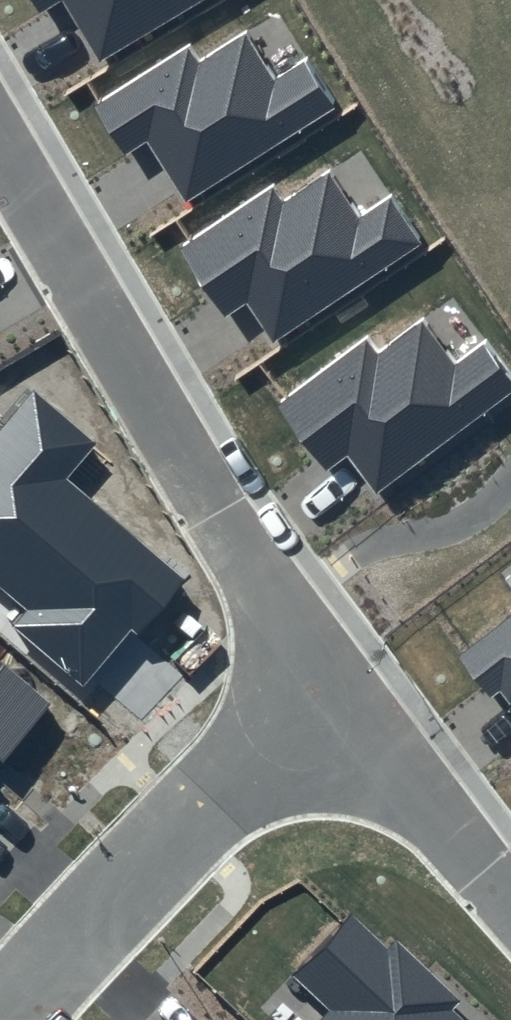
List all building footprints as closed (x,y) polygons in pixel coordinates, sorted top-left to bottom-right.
[(54,33),(76,20),(100,62),(206,0),(34,0),(54,33)] [(191,42),(96,103),(141,172),(162,158),(189,199),(343,101),(312,52),(279,74),(250,29),(204,59),(191,42)] [(273,187),(178,248),(223,317),(244,303),(270,344),(425,246),(394,197),(361,219),(332,174),(286,204),(273,187)] [(276,409),(327,474),(347,458),(377,497),(510,393),(510,370),(486,339),(456,363),(423,321),(379,355),(365,340),(276,409)] [(33,391),(0,430),(0,587),(28,610),(14,626),(86,690),(181,578),(63,478),(94,442),(33,391)] [(460,657),(501,711),(510,703),(510,618),(460,657)] [(51,705),(3,664),(0,667),(0,765),(51,705)] [(321,1019),(467,1019),(351,913),(291,976),(328,1012),(321,1019)]
